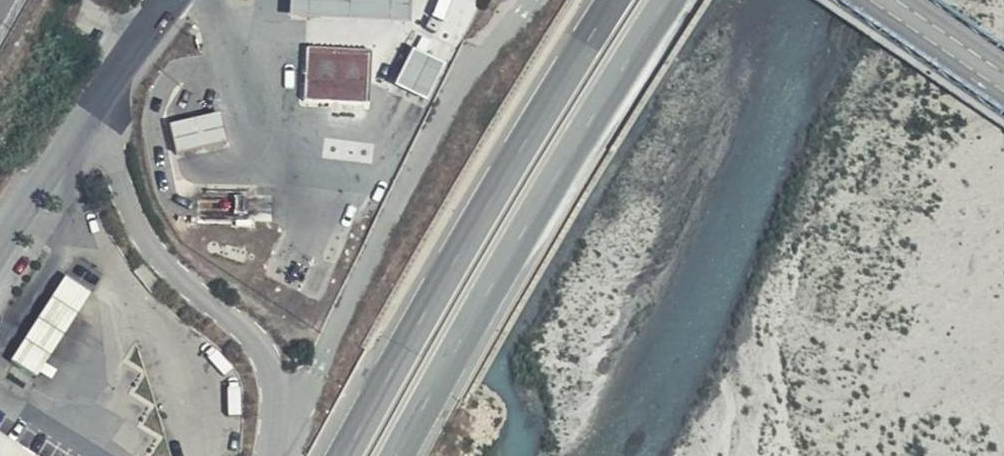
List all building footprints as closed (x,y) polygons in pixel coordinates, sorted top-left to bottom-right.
[(292,14),(410,20),(411,0),(293,0),(292,14)] [(309,48),(307,96),(371,97),(372,50),(309,48)] [(429,102),(447,65),(413,49),(395,85),(429,102)] [(170,121),(176,153),(230,142),(224,111),(170,121)] [(92,294),(67,277),(52,299),(77,315),(92,294)] [(77,315),(52,299),(12,358),(39,375),(77,315)] [(0,433),(0,455),(36,455),(0,433)]
